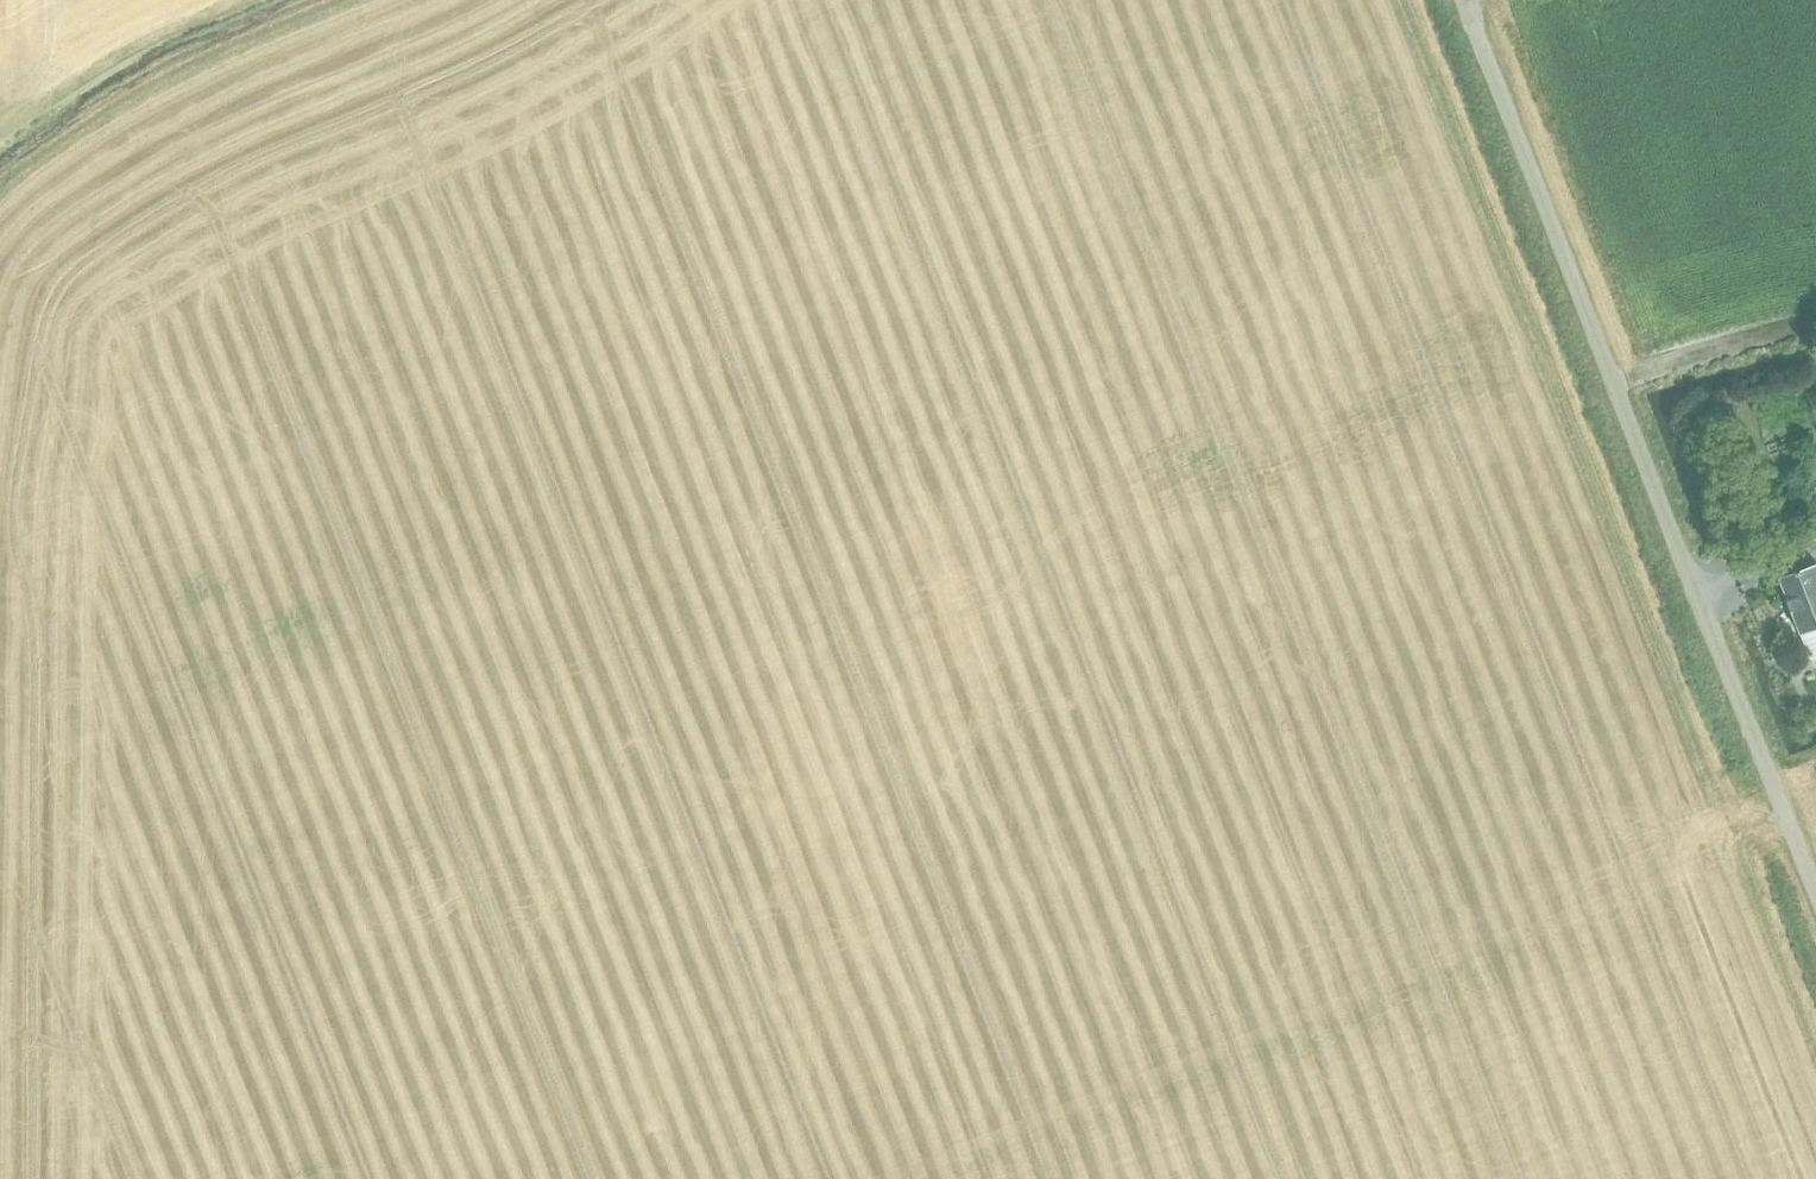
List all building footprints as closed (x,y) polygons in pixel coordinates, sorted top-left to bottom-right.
[(1781,578),(1811,659),(1815,657),(1815,564),(1781,578)]
